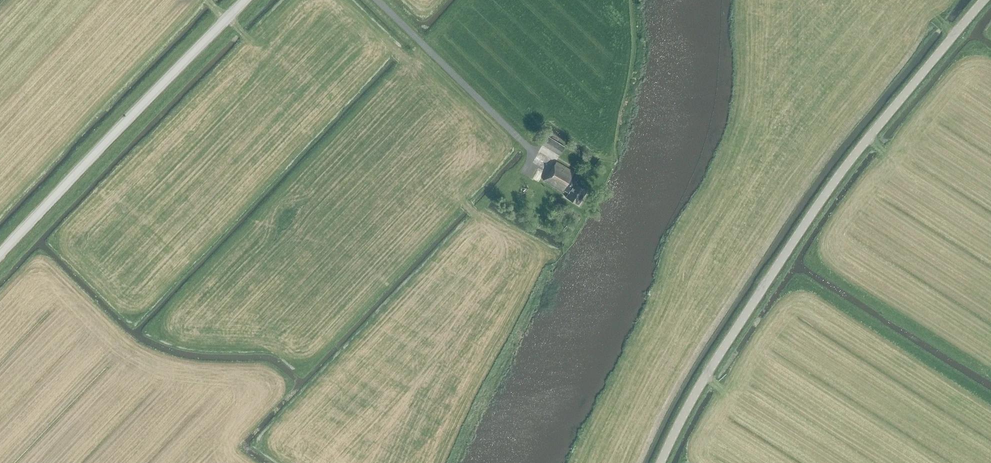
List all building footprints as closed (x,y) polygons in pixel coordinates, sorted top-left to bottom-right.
[(559,156),(565,147),(547,136),(542,145),(559,156)] [(580,176),(557,163),(550,176),(549,175),(544,183),(564,194),(565,191),(570,193),(567,198),(580,205),(588,191),(575,184),(580,176)] [(533,178),(542,181),(545,170),(537,167),(533,178)]
